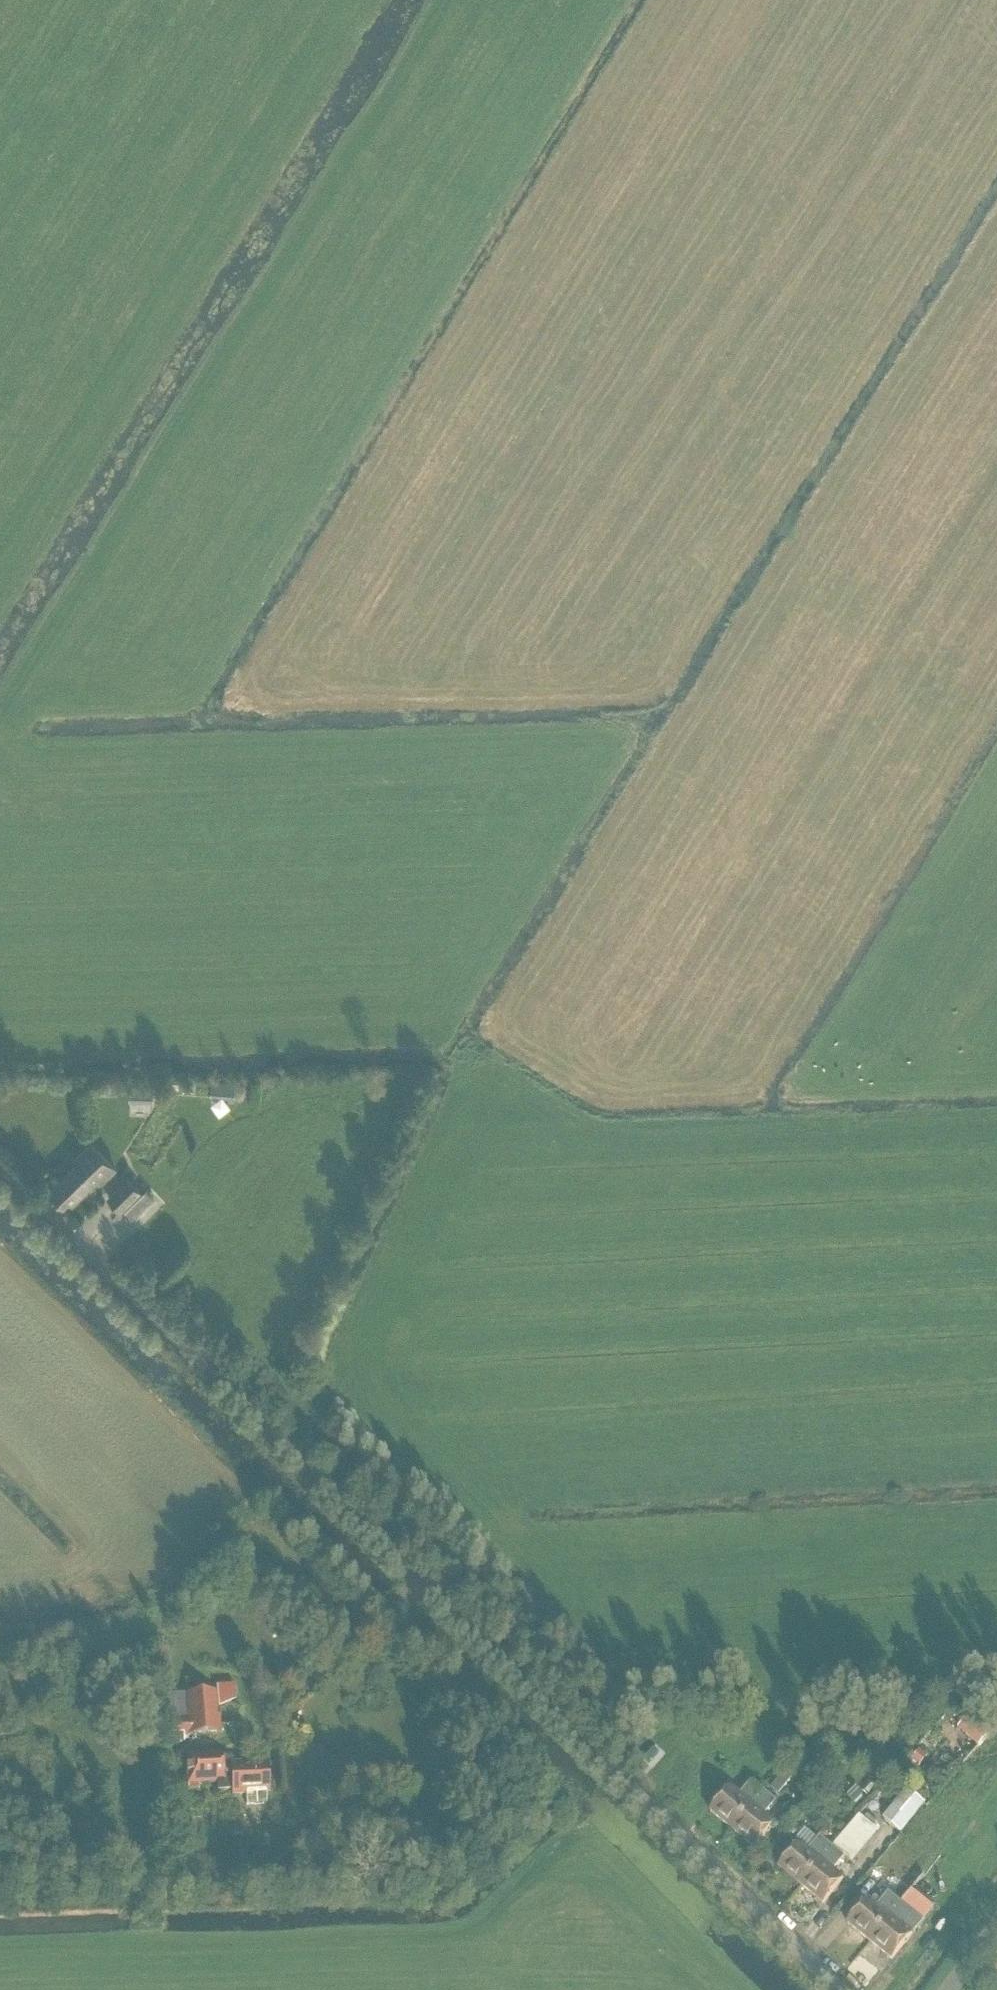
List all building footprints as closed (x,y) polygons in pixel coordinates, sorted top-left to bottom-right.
[(235,1098),(236,1084),(213,1082),(212,1095),(235,1098)] [(154,1101),(154,1085),(130,1086),(130,1100),(154,1101)] [(98,1185),(116,1167),(91,1142),(73,1158),(77,1163),(49,1190),(63,1204),(69,1198),(73,1202),(94,1181),(98,1185)] [(108,1198),(122,1212),(142,1192),(128,1178),(108,1198)] [(146,1189),(126,1210),(133,1218),(154,1197),(146,1189)] [(215,1710),(215,1693),(185,1694),(186,1717),(155,1718),(155,1740),(189,1739),(189,1734),(220,1733),(220,1710),(215,1710)] [(837,1741),(837,1724),(826,1724),(826,1741),(837,1741)] [(223,1767),(223,1752),(186,1754),(188,1784),(218,1782),(218,1790),(233,1789),(233,1795),(246,1794),(246,1806),(267,1805),(266,1793),(269,1793),(267,1762),(231,1764),(231,1767),(223,1767)] [(733,1829),(764,1791),(752,1780),(741,1794),(731,1786),(711,1811),(733,1829)] [(902,1833),(923,1807),(925,1804),(907,1789),(883,1818),(902,1833)] [(764,1791),(733,1829),(755,1847),(775,1822),(766,1814),(777,1801),(764,1791)] [(923,1807),(902,1833),(923,1851),(940,1832),(936,1829),(942,1822),(923,1807)] [(802,1885),(833,1846),(820,1836),(809,1850),(800,1842),(779,1867),(802,1885)] [(833,1846),(802,1885),(824,1903),(844,1878),(834,1870),(845,1857),(833,1846)] [(912,1890),(901,1902),(914,1913),(923,1920),(934,1908),(912,1890)] [(870,1941),(901,1902),(889,1892),(878,1906),(868,1898),(848,1922),(870,1941)] [(901,1902),(870,1941),(892,1959),(912,1934),(903,1926),(914,1913),(901,1902)] [(912,1934),(923,1920),(914,1913),(903,1926),(912,1934)]
